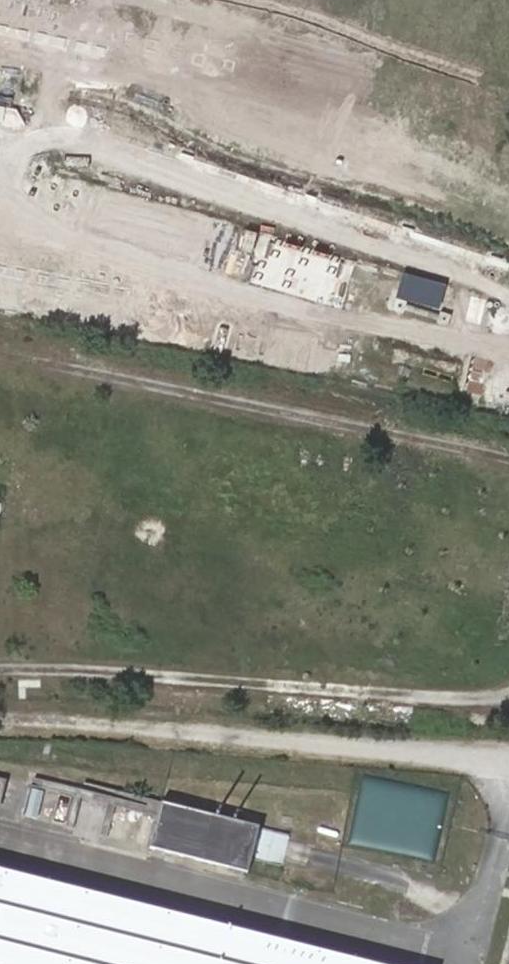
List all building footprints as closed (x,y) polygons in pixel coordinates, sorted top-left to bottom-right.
[(446,278),(403,265),(393,298),(437,310),(446,278)] [(450,782),(433,779),(430,793),(429,797),(425,841),(444,843),(450,797),(449,796),(450,782)] [(38,818),(45,791),(33,788),(26,815),(38,818)] [(265,830),(168,806),(157,852),(254,876),(265,830)] [(282,864),(289,834),(267,829),(260,859),(282,864)] [(0,872),(0,963),(366,963),(0,872)]
